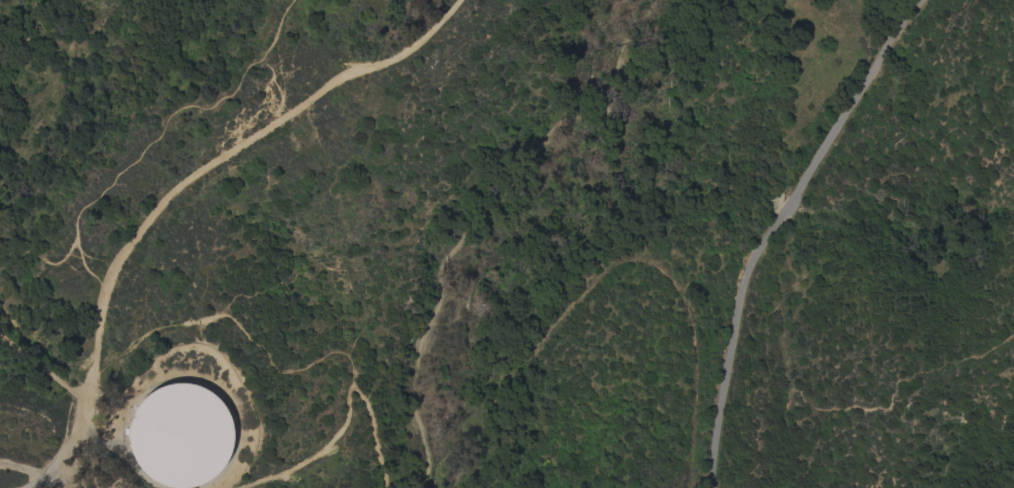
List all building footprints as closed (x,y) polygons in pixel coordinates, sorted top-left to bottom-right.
[(178,383),(187,383),(196,385),(207,390),(215,396),(223,405),(228,414),(232,425),(233,436),(232,445),(229,455),(225,464),(218,473),(211,479),(202,484),(192,487),(182,487),(170,487),(162,484),(152,479),(142,471),(136,462),(131,450),(129,436),(130,424),(133,414),(139,403),(148,395),(157,389),(167,385),(178,383)]
